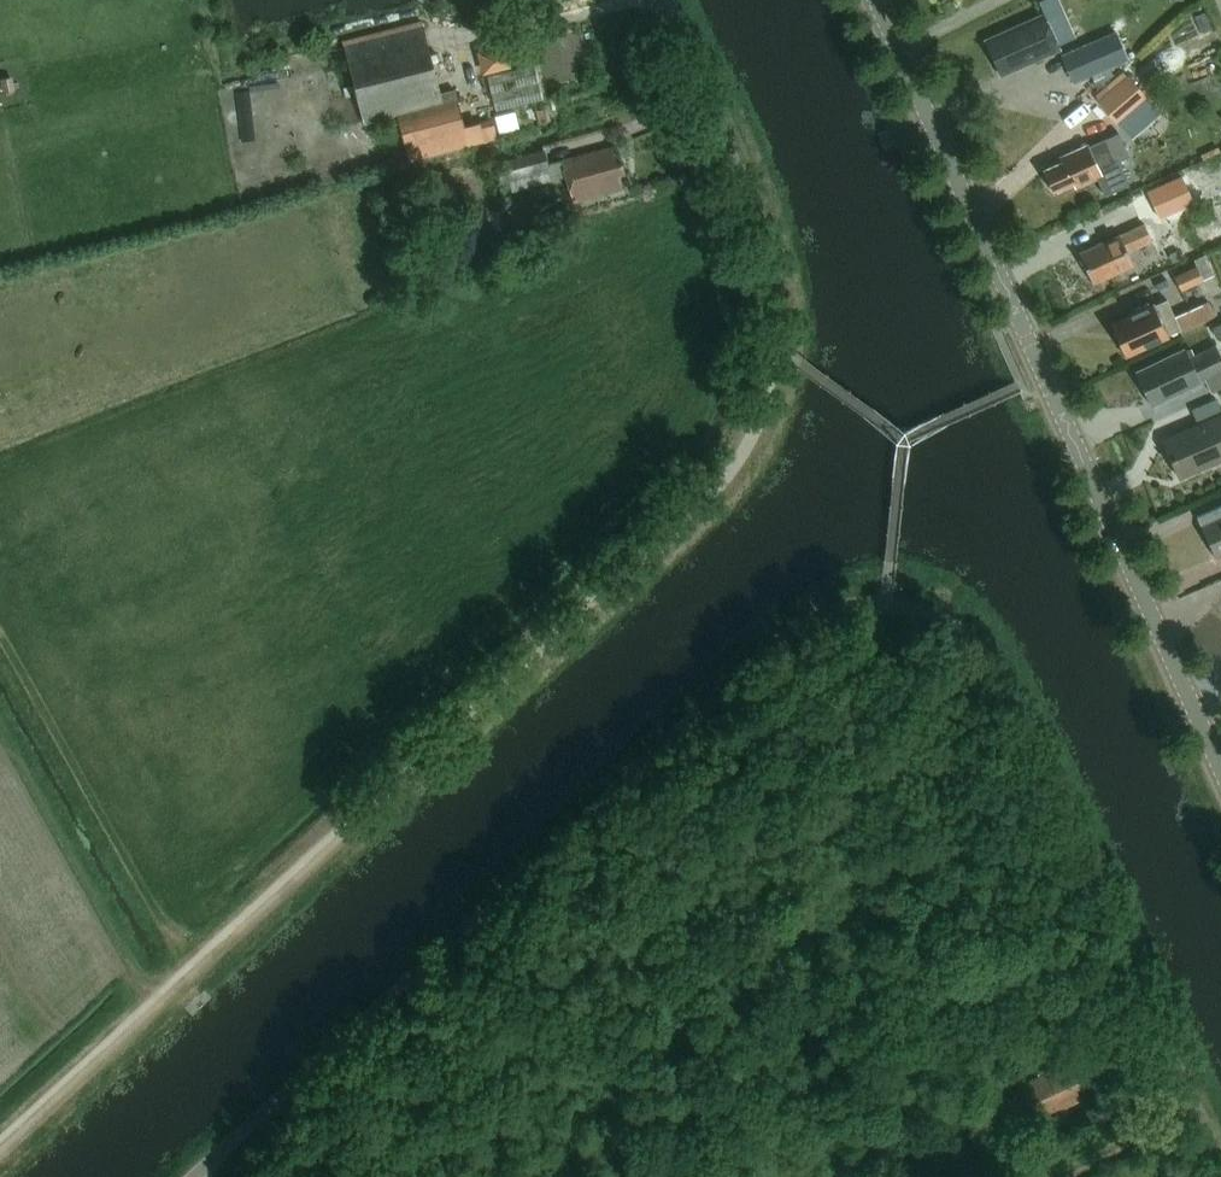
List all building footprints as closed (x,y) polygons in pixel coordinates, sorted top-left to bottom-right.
[(1060,50),(1044,15),(985,41),(1001,77),(1060,50)] [(410,164),(484,145),(479,124),(465,128),(455,90),(441,94),(424,27),(344,47),(365,127),(398,118),(410,164)] [(1102,77),(1090,45),(1066,54),(1078,86),(1102,77)] [(494,75),(502,109),(550,97),(542,63),(494,75)] [(1129,81),(1102,104),(1124,126),(1149,103),(1129,81)] [(1080,186),(1096,179),(1105,197),(1129,186),(1117,161),(1116,161),(1106,139),(1089,147),(1088,146),(1060,159),(1062,163),(1043,171),(1045,175),(1045,180),(1048,187),(1051,188),(1053,193),(1078,182),(1080,186)] [(624,190),(620,176),(626,175),(621,154),(615,156),(613,148),(562,162),(573,204),(624,190)] [(546,151),(509,162),(518,192),(555,181),(546,151)] [(1093,285),(1133,266),(1127,253),(1151,242),(1144,226),(1079,255),(1093,285)] [(1158,234),(1164,247),(1172,264),(1186,257),(1178,241),(1177,241),(1171,228),(1158,234)] [(1214,275),(1205,255),(1193,261),(1195,267),(1174,276),(1180,291),(1214,275)] [(1136,313),(1111,324),(1125,357),(1168,339),(1167,337),(1208,319),(1202,306),(1174,318),(1167,301),(1154,307),(1153,305),(1148,307),(1147,305),(1135,310),(1136,313)] [(1205,381),(1211,394),(1220,389),(1220,357),(1216,347),(1194,357),(1191,351),(1187,353),(1185,350),(1135,373),(1151,407),(1205,381)] [(1191,411),(1198,426),(1163,442),(1179,479),(1220,461),(1220,411),(1216,400),(1191,411)] [(1197,518),(1215,559),(1220,556),(1220,507),(1197,518)] [(1076,1091),(1082,1088),(1067,1057),(1036,1071),(1038,1076),(1017,1086),(1033,1119),(1079,1098),(1076,1091)]
